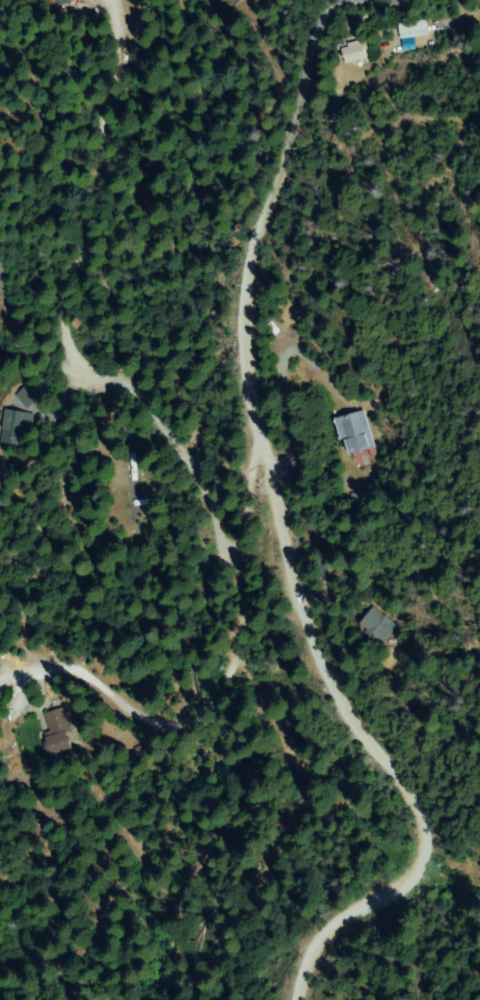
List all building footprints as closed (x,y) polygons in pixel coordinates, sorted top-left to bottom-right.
[(425,23),(424,38),(400,37),(402,15),(411,16),(410,22),(425,23)] [(343,48),(361,45),(364,58),(345,62),(343,48)] [(271,322),(279,331),(271,337),(264,328),(271,322)] [(55,380),(62,393),(53,398),(46,385),(55,380)] [(26,406),(17,393),(31,383),(40,396),(26,406)] [(26,447),(0,443),(6,411),(31,415),(26,447)] [(373,447),(348,456),(335,421),(360,411),(373,447)] [(130,454),(136,454),(138,482),(132,483),(130,454)] [(350,494),(370,491),(372,499),(352,503),(350,494)] [(384,649),(356,629),(372,606),(400,626),(384,649)] [(70,749),(53,755),(45,734),(51,731),(45,715),(61,708),(70,731),(64,734),(70,749)]
